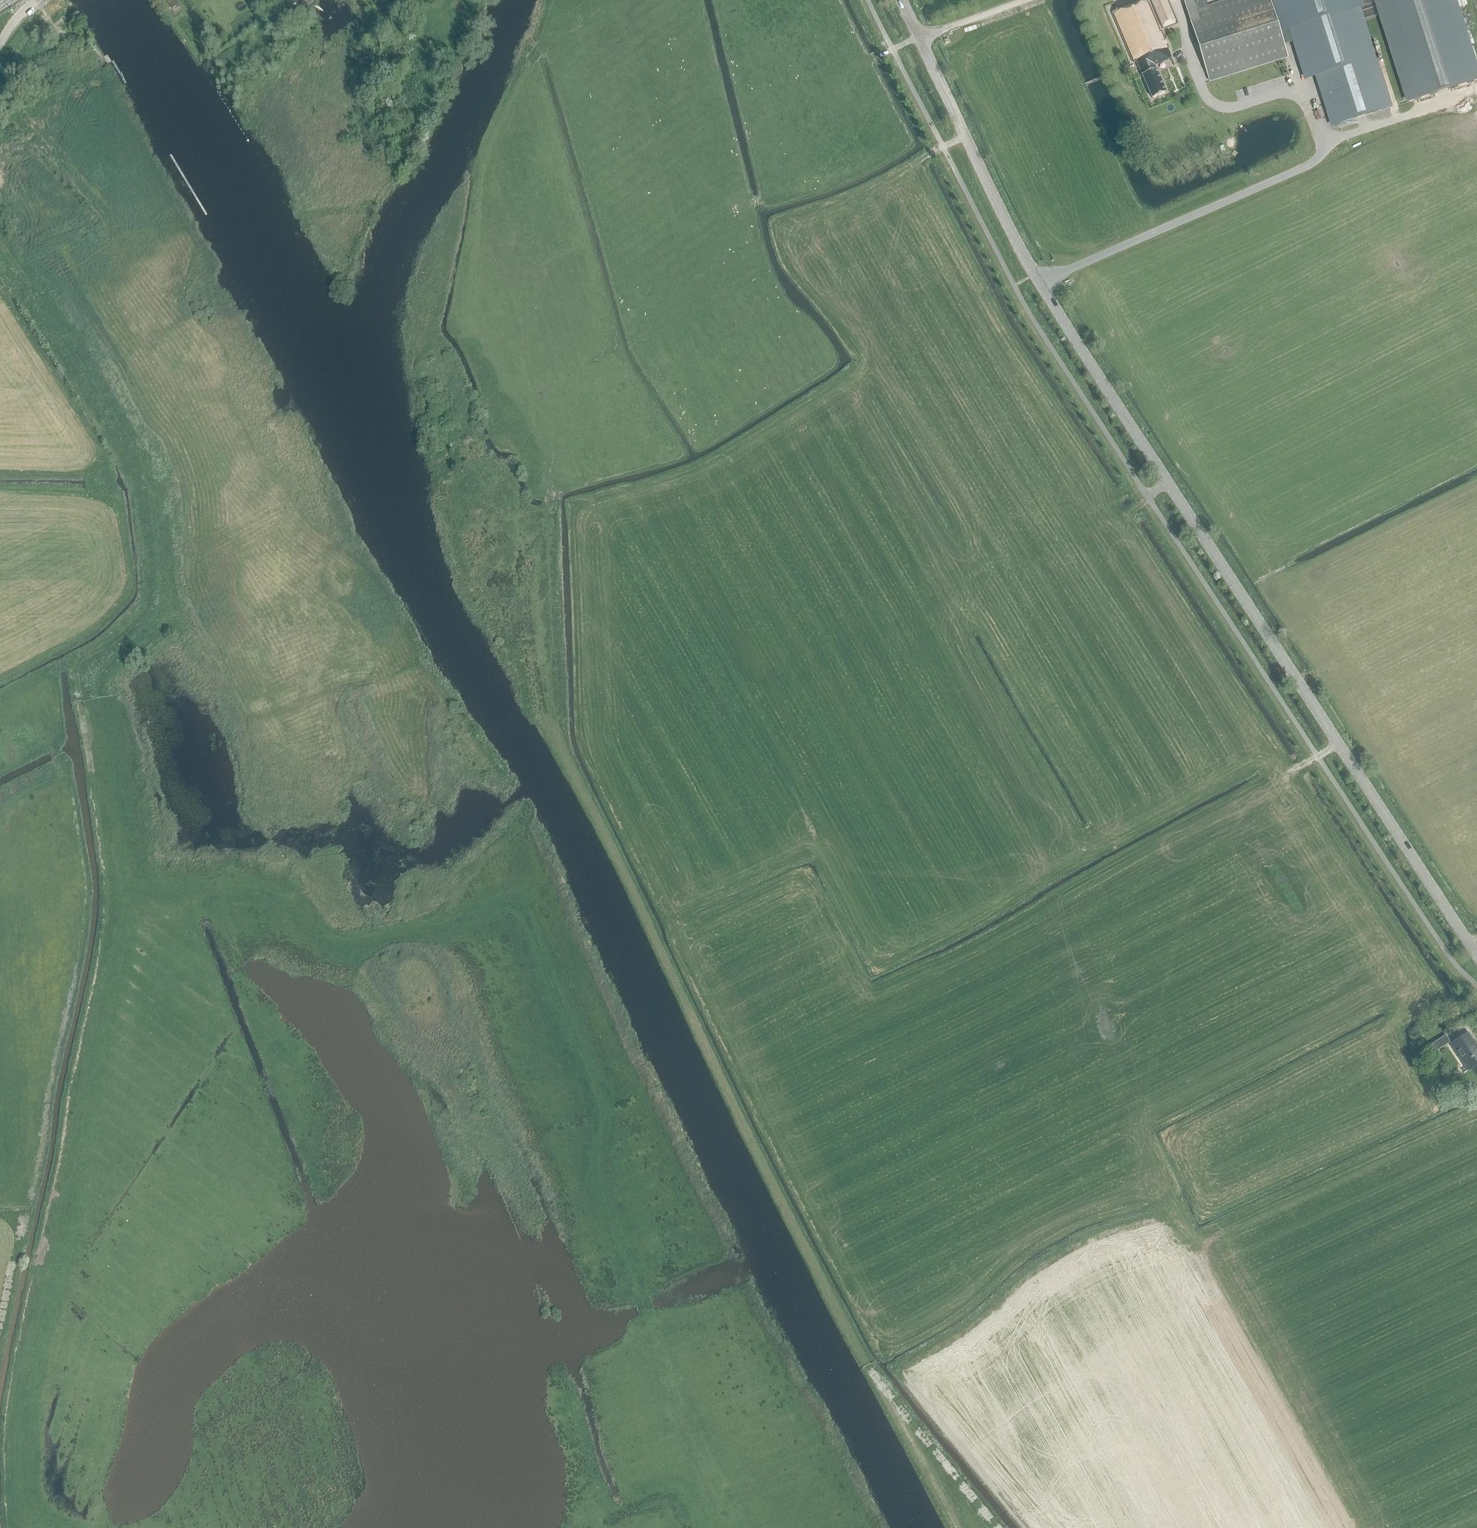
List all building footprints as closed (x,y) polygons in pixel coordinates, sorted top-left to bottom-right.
[(178,4),(175,0),(171,0),(167,3),(171,9),(178,4)] [(1111,13),(1133,63),(1136,62),(1152,98),(1166,93),(1154,66),(1172,60),(1160,31),(1177,23),(1167,0),(1144,0),(1111,13)] [(1209,82),(1287,57),(1279,32),(1269,0),(1184,0),(1209,82)] [(1333,126),(1389,108),(1357,7),(1361,6),(1359,0),(1269,0),(1279,32),(1290,28),(1306,79),(1317,76),(1333,126)] [(1408,102),(1476,80),(1476,74),(1453,0),(1376,0),(1408,102)] [(1468,1071),(1476,1065),(1476,1047),(1468,1033),(1451,1045),(1468,1071)] [(1446,1035),(1431,1045),(1422,1051),(1427,1058),(1450,1042),(1446,1035)]
